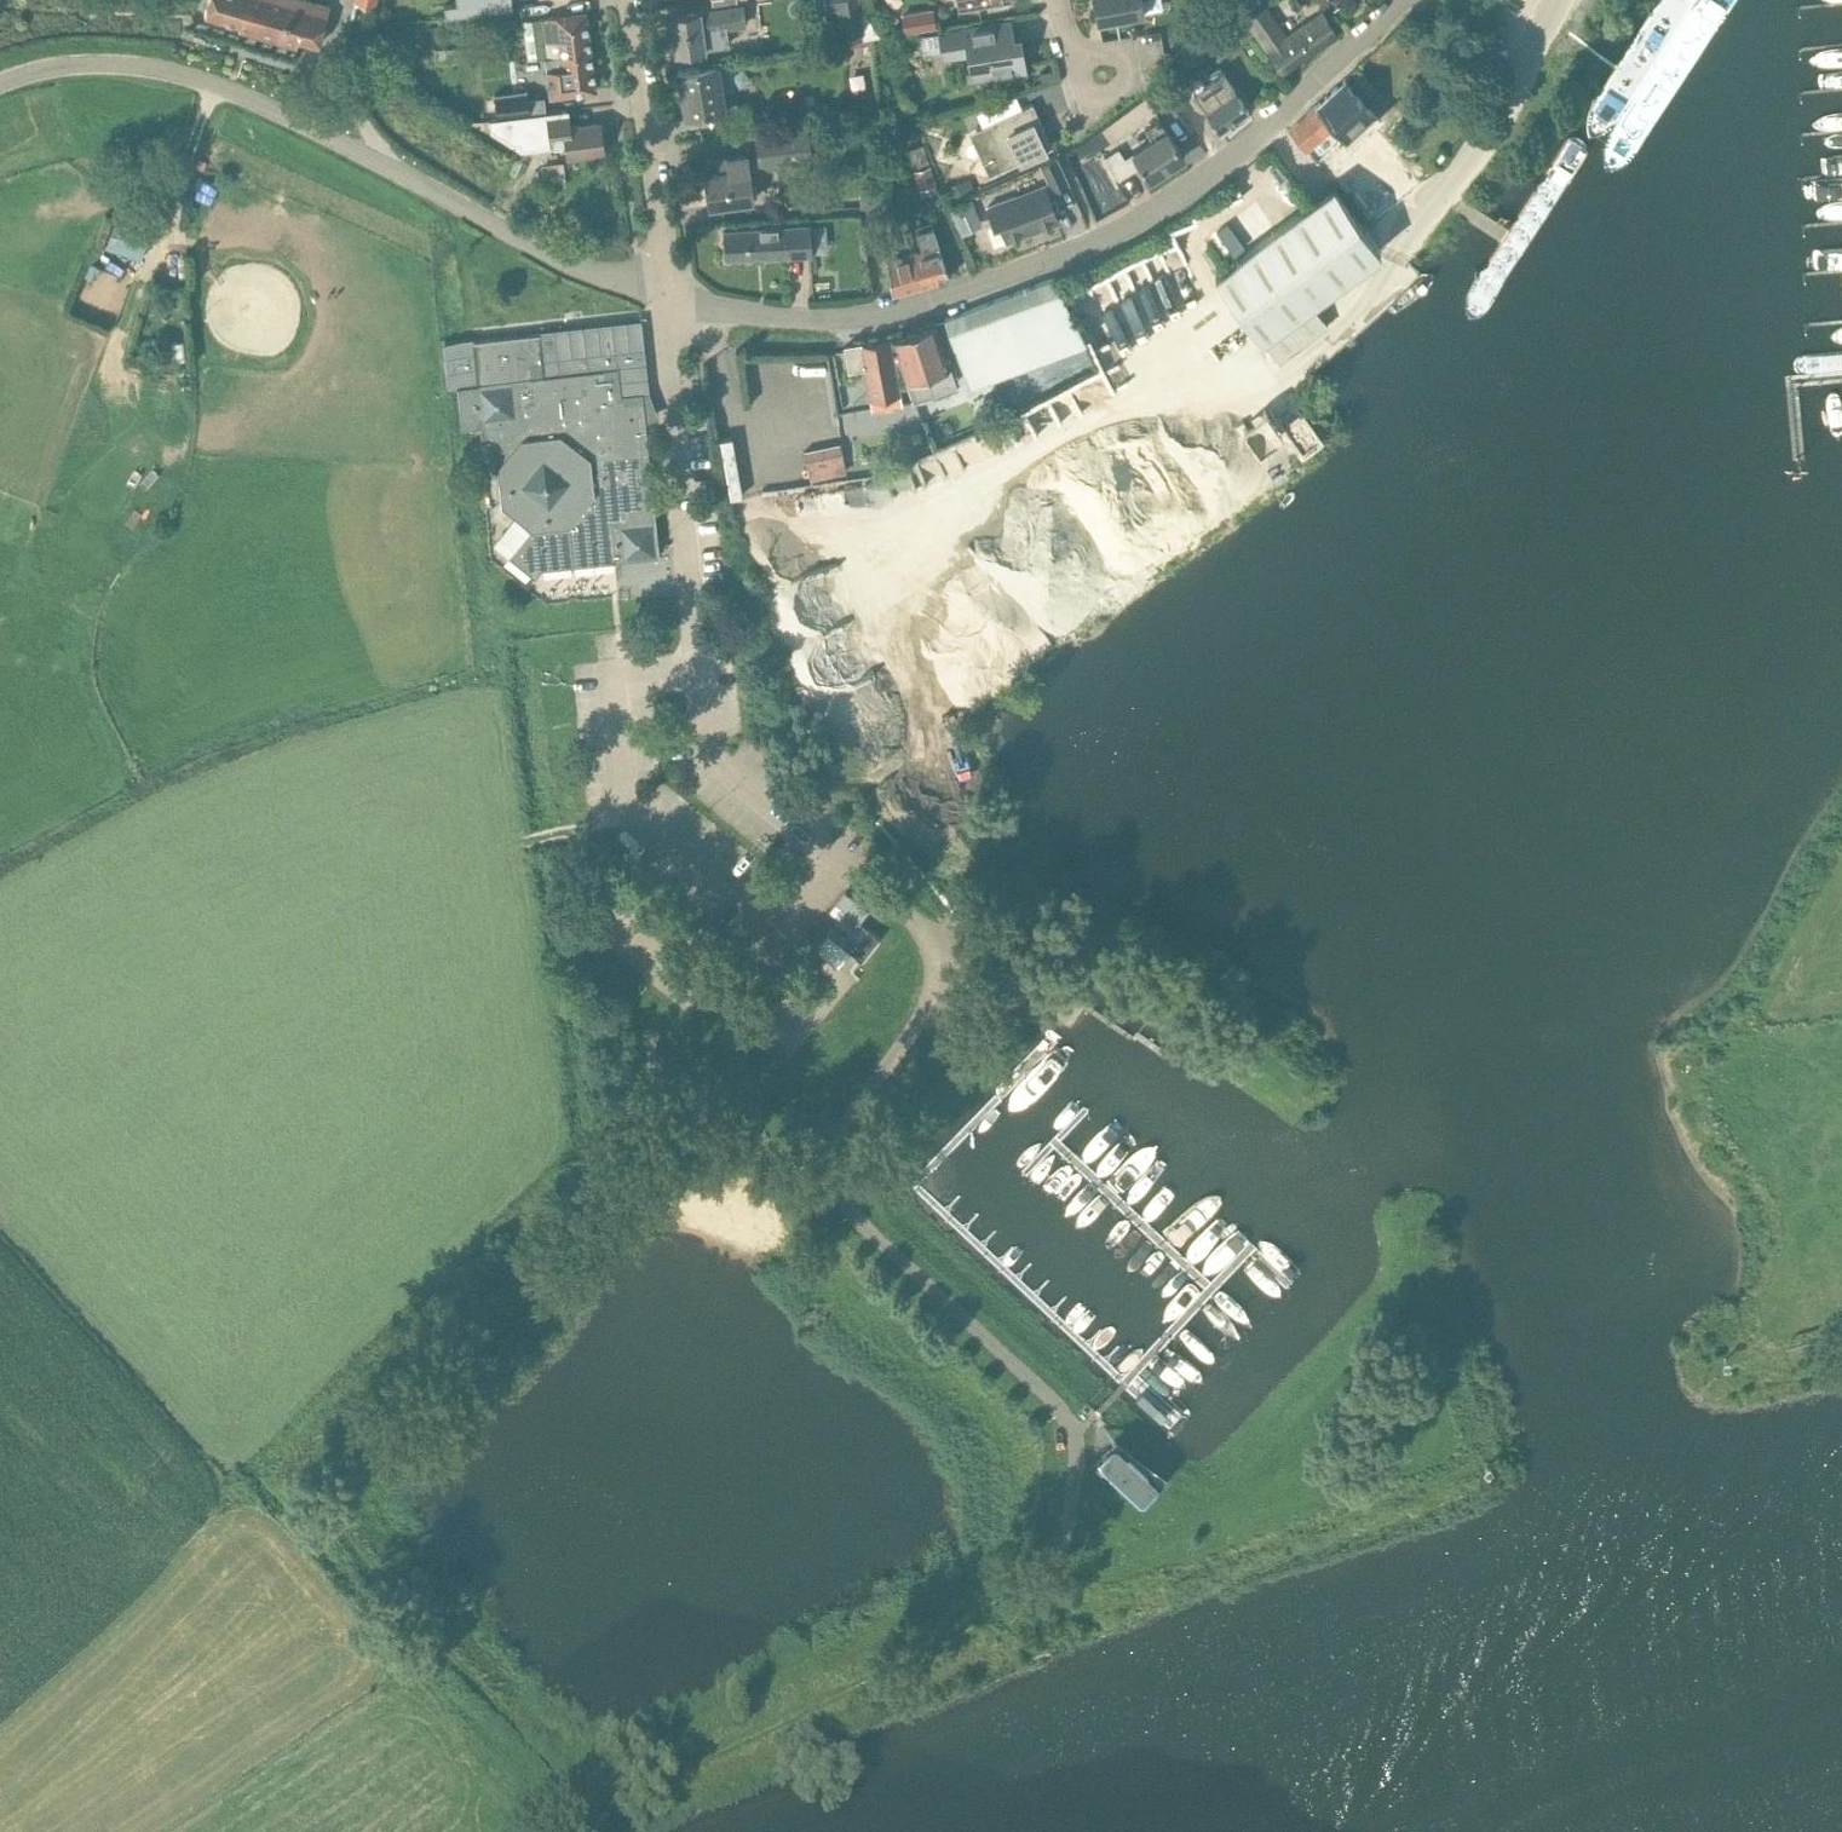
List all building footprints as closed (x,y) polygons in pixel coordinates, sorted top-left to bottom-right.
[(331,7),(308,0),(211,0),(206,14),(242,24),(241,30),(298,47),(300,39),(320,45),(331,7)] [(507,0),(456,0),(456,3),(444,4),(445,17),(514,8),(513,4),(508,5),(507,0)] [(1100,19),(1146,10),(1144,0),(1097,0),(1100,19)] [(1245,12),(1243,13),(1270,50),(1284,71),(1337,33),(1323,13),(1288,38),(1263,1),(1262,0),(1240,0),(1245,12)] [(745,24),(743,7),(673,14),(677,51),(706,48),(706,47),(728,44),(726,26),(745,24)] [(870,7),(849,9),(851,32),(873,30),(870,7)] [(934,7),(902,13),(905,32),(937,26),(934,7)] [(472,33),(482,32),(517,28),(515,9),(470,14),(472,33)] [(562,53),(590,50),(585,11),(542,17),(546,40),(560,38),(562,53)] [(1016,35),(1013,18),(939,30),(944,58),(969,53),(973,79),(1029,69),(1023,34),(1016,35)] [(595,88),(590,50),(562,53),(564,67),(550,69),(553,94),(595,88)] [(736,96),(726,98),(720,61),(679,68),(686,114),(738,105),(736,96)] [(1221,131),(1250,112),(1236,89),(1224,70),(1194,90),(1206,109),(1221,131)] [(1177,101),(1190,93),(1176,72),(1164,81),(1177,101)] [(1345,79),(1289,129),(1307,149),(1330,129),(1335,134),(1339,130),(1346,136),(1374,111),(1345,79)] [(497,116),(546,109),(545,96),(528,98),(528,92),(494,96),(497,116)] [(1047,129),(1035,102),(978,128),(990,155),(984,158),(992,175),(1048,149),(1041,132),(1047,129)] [(566,109),(489,119),(490,129),(511,142),(519,141),(520,148),(548,144),(566,141),(568,156),(604,151),(600,121),(572,125),(569,126),(567,112),(566,109)] [(1153,139),(1133,151),(1125,157),(1118,147),(1104,156),(1118,179),(1142,164),(1150,178),(1184,156),(1160,118),(1145,127),(1153,139)] [(779,167),(778,159),(813,154),(810,130),(758,137),(763,169),(779,167)] [(923,145),(909,149),(921,189),(922,189),(923,194),(936,190),(935,185),(938,184),(932,164),(929,165),(923,145)] [(1058,155),(1043,162),(1055,188),(1070,181),(1058,155)] [(754,201),(747,156),(718,160),(719,171),(707,173),(712,206),(754,201)] [(544,184),(566,182),(564,166),(542,168),(544,184)] [(964,180),(945,188),(950,200),(969,192),(964,180)] [(1044,183),(988,204),(995,223),(1001,221),(1008,240),(1058,221),(1044,183)] [(1329,325),(1312,301),(1382,250),(1334,185),(1215,272),(1280,361),(1329,325)] [(887,196),(861,197),(861,213),(887,212),(887,196)] [(963,233),(985,225),(974,197),(952,205),(963,233)] [(879,213),(863,216),(868,243),(885,240),(879,213)] [(114,216),(104,244),(115,248),(125,220),(114,216)] [(812,252),(810,224),(726,229),(728,257),(812,252)] [(913,252),(922,283),(949,275),(934,224),(916,229),(922,249),(913,252)] [(922,283),(913,252),(887,259),(893,292),(922,283)] [(1076,282),(1094,329),(1105,325),(1112,345),(1146,333),(1121,266),(1076,282)] [(968,380),(1084,337),(1078,323),(1079,323),(1057,278),(946,318),(960,355),(959,355),(968,380)] [(474,336),(447,339),(452,382),(458,382),(462,425),(481,423),(486,466),(498,465),(499,468),(502,502),(532,526),(509,555),(536,576),(543,567),(660,555),(649,453),(643,396),(650,395),(642,318),(542,329),(542,331),(474,338),(474,336)] [(893,335),(914,397),(932,392),(925,372),(949,364),(935,321),(893,335)] [(891,336),(846,344),(850,369),(865,366),(871,398),(901,392),(891,336)] [(1294,465),(1324,438),(1292,402),(1262,428),(1294,465)] [(842,443),(804,451),(810,479),(848,471),(842,443)] [(836,902),(829,910),(839,918),(846,909),(860,920),(869,909),(845,891),(836,902)] [(869,928),(860,920),(846,909),(839,918),(827,933),(851,951),(869,928)] [(1064,1070),(1037,1045),(941,1148),(967,1173),(1064,1070)] [(1125,1456),(1117,1449),(1116,1447),(1115,1447),(1114,1447),(1113,1447),(1103,1458),(1102,1459),(1103,1460),(1103,1461),(1140,1496),(1141,1496),(1141,1497),(1142,1497),(1143,1497),(1143,1496),(1144,1496),(1153,1486),(1154,1485),(1154,1484),(1153,1483),(1144,1474),(1147,1470),(1128,1453),(1125,1456)]
